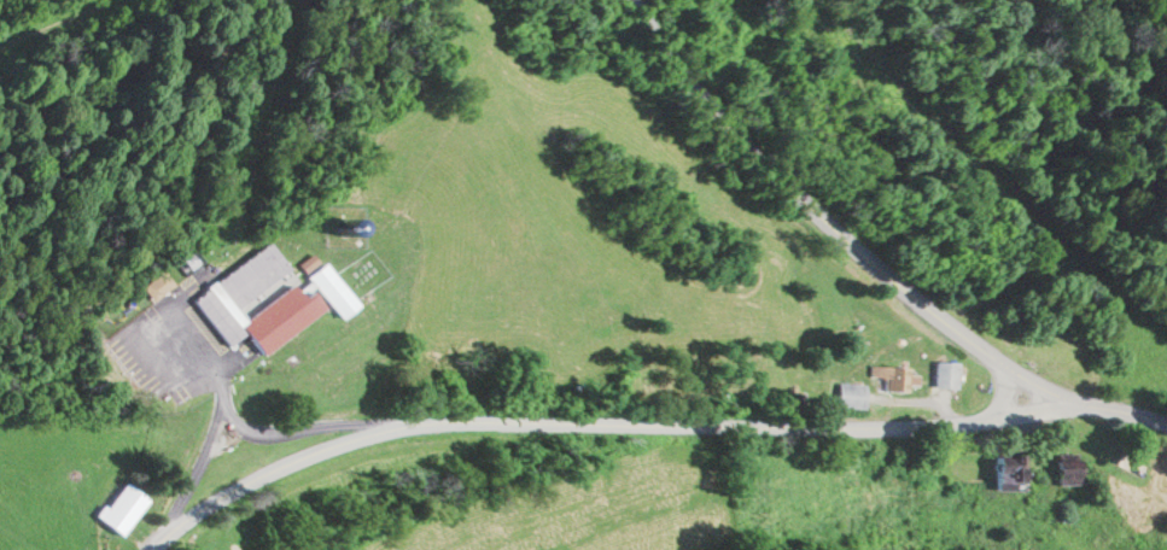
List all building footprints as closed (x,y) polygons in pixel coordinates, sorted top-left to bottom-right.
[(210,285),(230,314),(291,273),(270,243),(210,285)] [(318,262),(312,255),(301,264),(307,271),(318,262)] [(239,324),(259,354),(325,307),(335,321),(356,306),(324,261),(303,276),(308,282),(297,290),(294,285),(239,324)] [(175,285),(164,270),(142,287),(153,301),(175,285)] [(956,363),(935,363),(935,389),(956,389),(956,363)] [(907,393),(908,387),(917,387),(918,376),(909,375),(909,367),(871,366),(870,379),(887,379),(886,392),(907,393)] [(864,385),(839,383),(837,408),(863,410),(864,385)] [(1055,485),(1079,485),(1079,454),(1055,454),(1055,485)] [(992,457),(992,492),(1020,492),(1020,457),(992,457)] [(1144,474),(1145,461),(1129,459),(1127,472),(1144,474)] [(96,518),(120,537),(149,501),(125,482),(96,518)]
